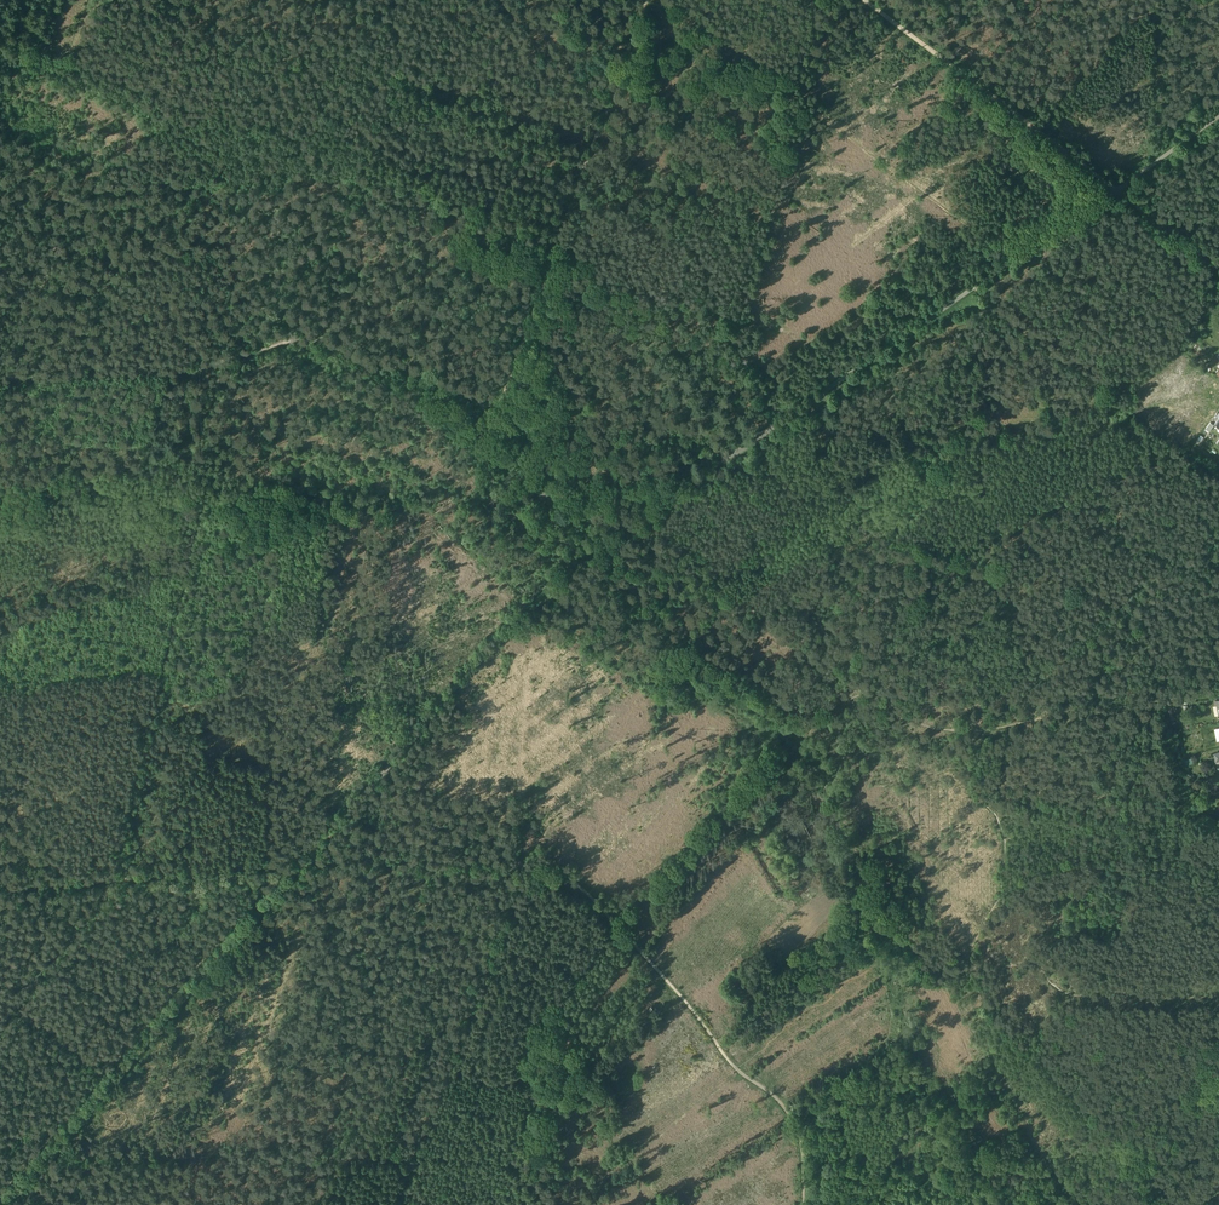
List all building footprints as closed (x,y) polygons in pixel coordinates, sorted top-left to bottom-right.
[(1213,425),(1210,422),(1205,428),(1209,431),(1213,425)]
